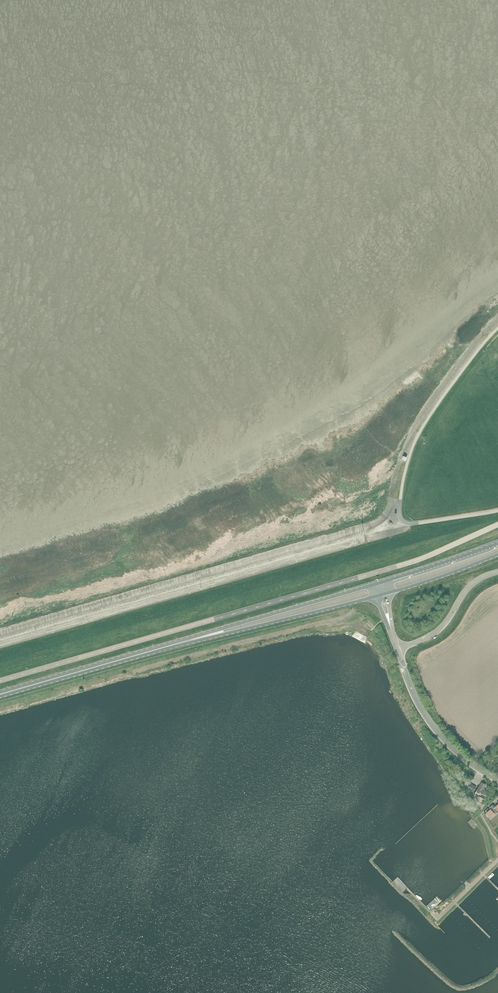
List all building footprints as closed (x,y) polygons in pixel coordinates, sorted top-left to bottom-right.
[(488,792),(484,790),(484,788),(486,785),(482,782),(479,787),(474,795),(478,797),(478,795),(484,799),(488,792)] [(495,807),(493,805),(489,808),(490,809),(486,813),(490,817),(494,813),(495,815),(497,812),(497,811),(495,807)]
